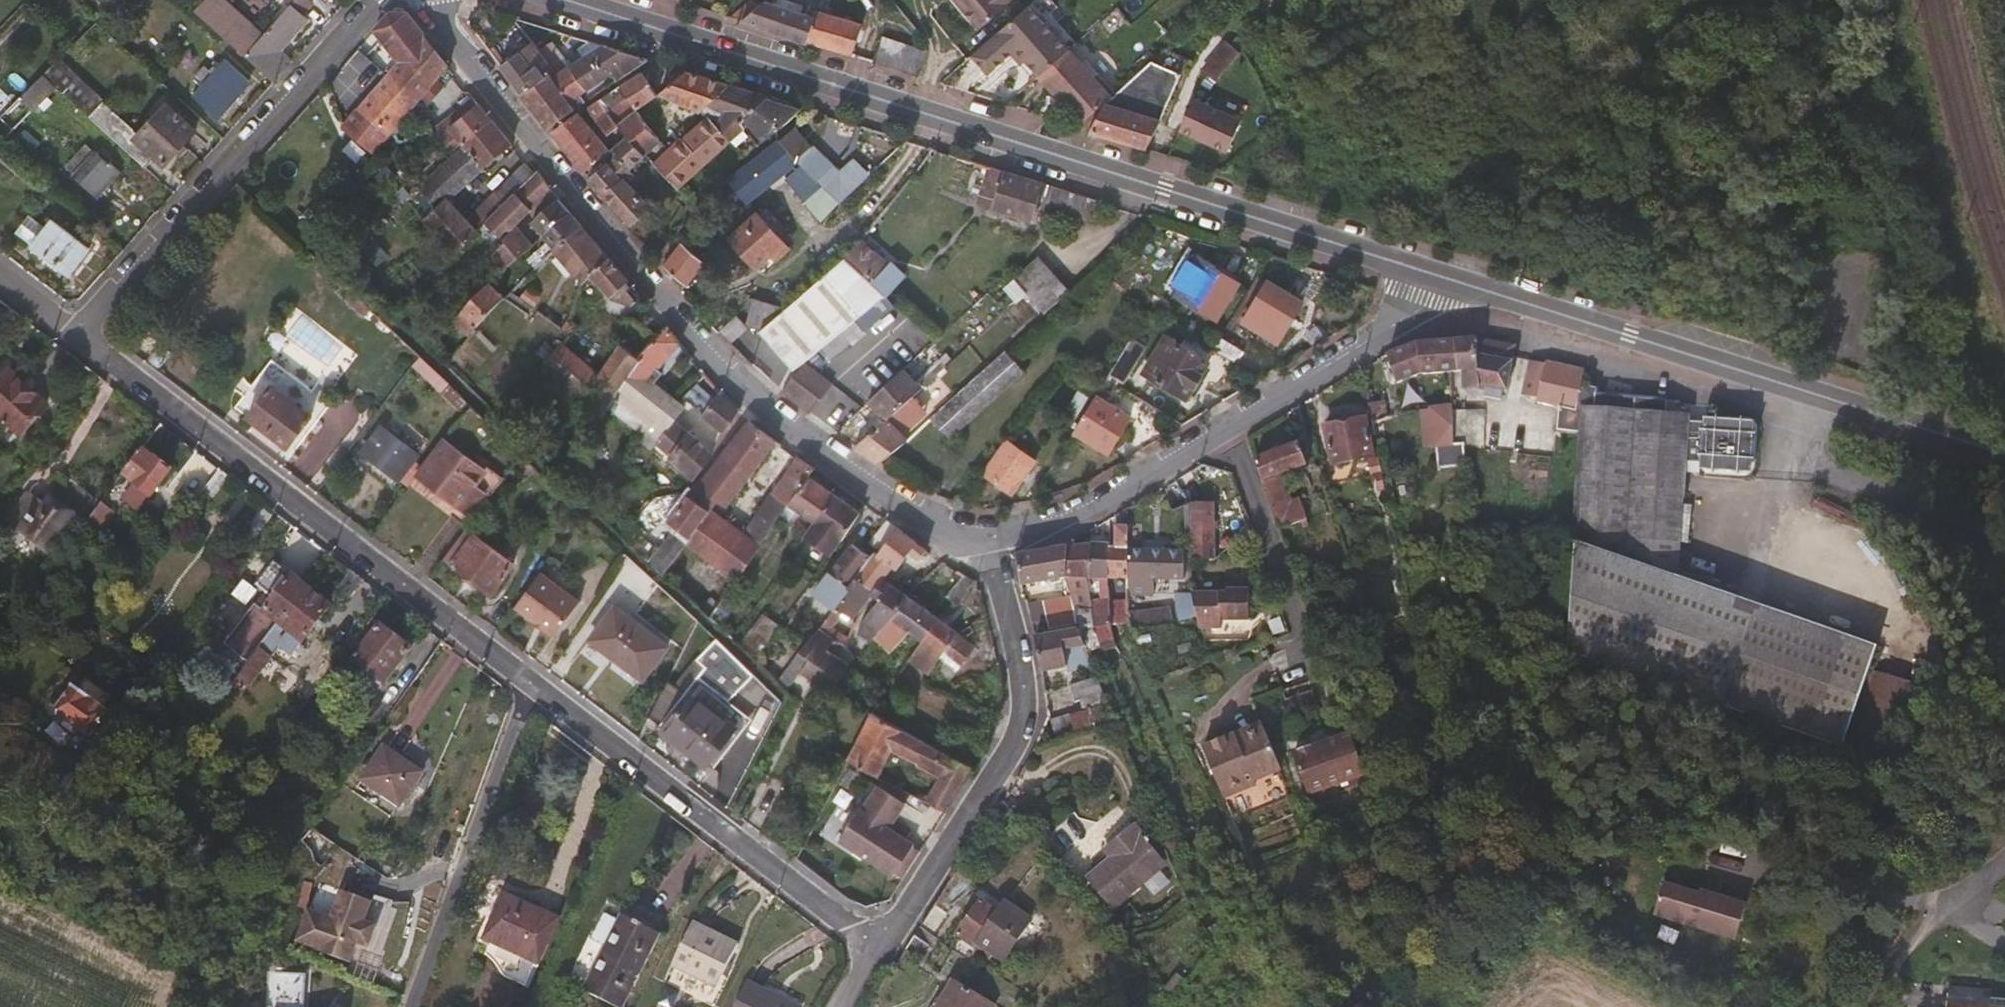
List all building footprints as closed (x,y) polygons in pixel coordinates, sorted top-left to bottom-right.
[(309,25),(303,20),(313,8),(304,0),(282,0),(292,10),(251,57),(234,41),(229,45),(274,86),(292,66),(281,57),(309,25)] [(759,5),(760,3),(757,0),(747,0),(737,8),(738,11),(725,22),(736,25),(759,5)] [(1005,0),(949,0),(948,1),(974,31),(1001,7),(999,5),(1005,0)] [(846,60),(855,28),(809,14),(807,20),(785,13),(786,7),(778,5),(776,10),(759,5),(736,25),(846,60)] [(967,55),(971,60),(965,65),(978,79),(1007,54),(1031,79),(1062,52),(1023,6),(967,55)] [(449,70),(407,18),(392,18),(376,34),(400,66),(390,78),(421,104),(449,70)] [(916,69),(924,43),(879,29),(871,55),(916,69)] [(1213,71),(1234,44),(1221,33),(1200,59),(1213,71)] [(516,93),(546,74),(550,71),(533,50),(527,42),(495,66),(516,93)] [(564,100),(605,72),(611,80),(632,65),(643,59),(593,43),(578,53),(580,57),(563,69),(543,43),(533,50),(550,71),(546,74),(564,100)] [(1062,52),(1031,79),(1045,94),(1074,126),(1096,107),(1104,99),(1062,52)] [(58,92),(91,122),(147,173),(158,161),(166,170),(197,136),(168,110),(141,139),(61,66),(46,81),(58,92)] [(218,122),(251,86),(228,66),(216,79),(207,72),(199,80),(208,88),(196,101),(218,122)] [(1139,151),(1170,80),(1141,66),(1104,99),(1096,107),(1083,134),(1139,151)] [(632,110),(651,94),(637,71),(615,86),(624,98),(604,113),(614,125),(632,110)] [(705,103),(722,83),(682,71),(654,93),(696,112),(705,103)] [(564,100),(546,74),(516,93),(542,128),(569,109),(564,100)] [(421,104),(390,78),(346,131),(377,158),(421,104)] [(58,92),(46,81),(0,125),(0,140),(29,112),(34,117),(58,92)] [(732,120),(761,95),(722,83),(705,103),(696,112),(701,114),(708,109),(718,113),(711,124),(725,140),(739,127),(732,120)] [(777,125),(796,106),(761,95),(732,120),(739,127),(743,124),(757,139),(777,125)] [(604,113),(594,99),(581,109),(592,123),(604,113)] [(512,149),(478,107),(473,101),(431,134),(453,161),(465,151),(484,174),(512,149)] [(657,138),(632,110),(614,125),(621,135),(640,154),(657,138)] [(851,130),(855,116),(839,111),(835,125),(851,130)] [(614,125),(604,113),(592,123),(602,135),(614,125)] [(603,151),(595,140),(573,114),(547,134),(578,172),(603,151)] [(725,140),(711,124),(703,116),(667,143),(647,161),(672,187),(725,140)] [(802,145),(788,127),(773,139),(788,159),(801,150),(802,149),(800,147),(802,145)] [(24,129),(13,142),(32,156),(42,142),(24,129)] [(623,168),(640,154),(621,135),(606,149),(617,162),(623,168)] [(763,182),(790,161),(788,159),(773,139),(745,161),(763,182)] [(845,192),(814,164),(801,150),(788,159),(790,161),(804,175),(834,202),(845,192)] [(449,204),(484,174),(465,151),(453,161),(420,190),(438,210),(425,223),(457,257),(478,236),(449,204)] [(100,201),(123,176),(113,168),(111,170),(98,157),(77,180),(100,201)] [(645,206),(620,179),(627,172),(623,168),(617,162),(609,169),(602,161),(583,178),(603,202),(626,225),(645,206)] [(742,199),(763,182),(745,161),(722,180),(742,199)] [(510,201),(532,175),(523,165),(482,206),(481,211),(490,220),(510,201)] [(1097,203),(1021,180),(988,170),(980,198),(994,203),(991,213),(1035,227),(1042,207),(1091,222),(1097,203)] [(512,225),(517,221),(518,222),(522,216),(523,218),(528,213),(551,193),(535,173),(532,175),(510,201),(490,220),(485,225),(498,239),(505,233),(512,225)] [(542,237),(569,215),(557,202),(531,225),(542,237)] [(758,270),(783,247),(751,213),(724,238),(750,267),(752,265),(758,270)] [(552,251),(579,228),(569,215),(542,237),(546,242),(525,263),(532,270),(552,251)] [(515,228),(523,218),(522,216),(518,222),(517,221),(512,225),(515,228)] [(73,279),(93,252),(56,224),(35,251),(73,279)] [(507,236),(515,228),(512,225),(505,233),(507,236)] [(531,247),(515,228),(507,236),(502,241),(504,244),(490,257),(504,270),(531,247)] [(590,277),(608,261),(579,228),(552,251),(581,285),(590,277)] [(378,237),(366,248),(379,263),(391,252),(378,237)] [(884,264),(855,239),(847,249),(841,255),(878,288),(882,292),(898,274),(885,261),(884,264)] [(700,261),(676,241),(658,265),(681,285),(700,261)] [(796,361),(878,288),(841,255),(781,306),(758,327),(755,330),(788,368),(796,361)] [(1215,318),(1235,285),(1193,260),(1173,294),(1215,318)] [(626,282),(608,261),(590,277),(611,297),(632,305),(635,303),(625,291),(628,288),(626,286),(626,282)] [(1068,295),(1037,261),(1015,282),(1046,316),(1068,295)] [(1277,345),(1301,304),(1266,284),(1243,324),(1277,345)] [(529,309),(540,298),(527,285),(516,297),(529,309)] [(371,312),(345,286),(338,294),(365,318),(371,312)] [(471,348),(505,310),(490,296),(460,328),(465,332),(461,338),(471,348)] [(758,327),(781,306),(743,296),(741,304),(747,306),(742,323),(758,327)] [(734,317),(721,330),(733,340),(745,327),(734,317)] [(568,336),(576,328),(568,318),(560,330),(568,336)] [(621,390),(658,336),(634,319),(624,319),(608,339),(621,351),(597,377),(559,345),(552,354),(542,366),(603,417),(608,410),(621,390)] [(663,376),(683,352),(664,328),(658,336),(621,390),(633,400),(648,380),(653,384),(661,374),(663,376)] [(951,439),(962,429),(995,399),(1022,374),(1013,364),(1034,345),(1026,334),(932,420),(951,439)] [(1208,364),(1206,363),(1212,351),(1187,336),(1181,348),(1165,338),(1143,374),(1187,400),(1208,364)] [(1244,353),(1220,338),(1212,351),(1236,365),(1244,353)] [(1495,391),(1496,364),(1497,340),(1466,338),(1448,342),(1448,376),(1452,365),(1452,392),(1468,393),(1468,386),(1495,391)] [(1122,386),(1144,350),(1130,342),(1108,378),(1122,386)] [(1448,376),(1448,342),(1411,343),(1388,352),(1391,388),(1419,377),(1448,376)] [(1533,408),(1547,347),(1525,343),(1509,399),(1533,408)] [(1578,403),(1583,357),(1547,347),(1533,408),(1552,413),(1556,429),(1555,440),(1573,443),(1575,427),(1578,403)] [(871,394),(896,368),(880,352),(854,379),(871,394)] [(473,408),(422,361),(415,370),(465,419),(473,408)] [(804,410),(824,382),(796,361),(776,388),(804,410)] [(912,400),(947,368),(940,361),(916,384),(905,372),(870,404),(887,422),(912,400)] [(50,408),(13,373),(0,387),(0,418),(9,427),(12,426),(24,438),(50,408)] [(673,421),(684,409),(653,384),(648,380),(633,400),(621,390),(608,410),(639,438),(643,433),(647,438),(651,433),(657,441),(673,421)] [(314,420),(305,413),(310,405),(288,388),(282,396),(273,390),(251,420),(292,450),(314,420)] [(738,412),(721,399),(722,397),(721,395),(717,396),(712,402),(702,394),(700,397),(692,390),(682,400),(723,433),(738,412)] [(1108,454),(1130,419),(1096,398),(1074,434),(1108,454)] [(908,442),(902,437),(926,415),(912,400),(887,422),(857,449),(867,456),(881,466),(908,442)] [(1379,446),(1377,400),(1359,400),(1364,429),(1368,448),(1379,446)] [(1668,413),(1596,406),(1578,403),(1575,427),(1573,443),(1562,544),(1668,556),(1676,477),(1688,479),(1687,489),(1743,495),(1746,439),(1667,428),(1668,413)] [(1444,466),(1443,407),(1416,408),(1417,451),(1432,451),(1432,465),(1444,466)] [(1476,430),(1476,411),(1443,407),(1444,466),(1462,465),(1463,440),(1477,440),(1476,430)] [(477,467),(500,435),(473,408),(465,419),(420,478),(461,509),(454,519),(469,531),(504,481),(490,470),(487,475),(477,467)] [(1556,429),(1476,411),(1476,430),(1554,449),(1555,440),(1556,429)] [(1368,448),(1364,429),(1357,431),(1353,415),(1320,423),(1330,478),(1363,472),(1360,453),(1368,448)] [(650,451),(655,445),(693,479),(710,455),(673,421),(657,441),(651,433),(647,438),(643,433),(639,438),(637,441),(650,451)] [(725,509),(776,442),(748,423),(735,436),(723,452),(696,489),(695,488),(688,498),(710,512),(716,503),(725,509)] [(400,483),(419,457),(384,430),(364,456),(400,483)] [(1012,497),(1036,462),(1009,443),(984,477),(1012,497)] [(1280,492),(1277,477),(1303,468),(1297,447),(1254,459),(1273,523),(1305,512),(1300,487),(1280,492)] [(150,502),(171,475),(143,454),(122,481),(150,502)] [(735,581),(789,505),(807,478),(813,469),(798,459),(773,495),(770,493),(743,534),(710,512),(686,545),(735,581)] [(215,506),(232,485),(221,476),(204,497),(215,506)] [(814,522),(832,496),(807,478),(789,505),(814,522)] [(841,542),(860,513),(832,496),(814,522),(803,538),(829,557),(840,541),(841,542)] [(1202,530),(1200,504),(1197,499),(1179,497),(1180,529),(1202,530)] [(665,528),(672,534),(658,552),(641,536),(644,532),(634,522),(621,538),(663,576),(686,545),(710,512),(688,498),(665,528)] [(1222,530),(1222,502),(1197,499),(1200,504),(1202,530),(1222,530)] [(49,557),(75,524),(48,504),(41,511),(29,502),(10,528),(49,557)] [(97,541),(114,517),(101,508),(84,531),(97,541)] [(255,546),(276,518),(264,509),(244,536),(255,546)] [(1111,543),(1106,544),(1087,547),(1071,549),(1076,584),(1091,582),(1096,622),(1081,623),(1082,633),(1083,645),(1137,639),(1135,637),(1134,620),(1133,599),(1129,552),(1126,518),(1110,519),(1111,543)] [(878,552),(894,531),(884,523),(868,544),(878,552)] [(492,597),(515,565),(469,531),(446,561),(492,597)] [(894,572),(907,555),(917,562),(924,553),(894,531),(878,552),(875,557),(872,555),(868,560),(854,580),(872,594),(890,569),(894,572)] [(1853,748),(1879,652),(1667,578),(1668,556),(1562,544),(1543,641),(1853,748)] [(854,580),(868,560),(850,547),(812,596),(832,613),(833,611),(854,580)] [(1076,584),(1071,549),(1011,557),(1013,591),(1076,584)] [(1185,583),(1187,550),(1129,552),(1133,599),(1156,599),(1156,582),(1185,583)] [(279,629),(306,594),(274,568),(257,591),(266,599),(257,611),(266,619),(234,660),(237,663),(230,671),(239,679),(260,653),(272,638),(279,629)] [(1271,607),(1264,574),(1240,577),(1239,589),(1205,593),(1206,613),(1242,606),(1247,612),(1271,607)] [(549,637),(574,603),(536,576),(511,610),(549,637)] [(960,600),(969,586),(960,579),(945,601),(952,607),(960,600)] [(851,621),(872,594),(854,580),(833,611),(851,621)] [(871,640),(904,599),(886,586),(863,620),(855,636),(869,644),(871,640)] [(1206,613),(1205,593),(1184,596),(1184,608),(1175,610),(1179,635),(1208,633),(1206,613)] [(306,594),(279,629),(272,638),(283,647),(279,652),(292,661),(330,612),(306,594)] [(1040,610),(1032,596),(1021,605),(1028,618),(1040,610)] [(938,623),(904,599),(871,640),(888,654),(905,634),(919,644),(921,642),(938,623)] [(641,685),(666,652),(613,611),(589,643),(614,662),(612,664),(641,685)] [(736,633),(714,612),(707,621),(730,643),(736,633)] [(1081,623),(1079,612),(1047,615),(1050,635),(1082,633),(1081,623)] [(1147,637),(1145,619),(1134,620),(1135,637),(1137,639),(1147,637)] [(411,653),(371,623),(328,679),(340,688),(356,667),(384,688),(411,653)] [(940,656),(954,636),(955,636),(938,623),(921,642),(940,656)] [(948,681),(973,649),(962,640),(971,634),(967,629),(955,636),(954,636),(940,656),(931,669),(948,681)] [(846,668),(829,656),(836,645),(817,632),(797,654),(807,662),(798,675),(829,695),(846,668)] [(752,678),(715,641),(696,661),(734,697),(752,678)] [(931,669),(940,656),(921,642),(919,644),(906,662),(926,676),(931,669)] [(754,659),(738,644),(735,648),(751,663),(754,659)] [(1096,667),(1083,645),(1044,645),(1048,685),(1081,683),(1081,670),(1096,667)] [(249,691),(271,661),(260,653),(239,679),(237,682),(249,691)] [(798,675),(807,662),(797,654),(775,685),(784,695),(798,675)] [(1075,755),(1096,752),(1126,748),(1100,681),(1088,685),(1092,705),(1084,707),(1086,724),(1070,727),(1075,755)] [(90,744),(109,717),(103,713),(112,702),(86,682),(78,694),(75,692),(55,718),(58,721),(56,725),(62,730),(66,726),(76,733),(72,739),(85,749),(88,744),(90,744)] [(744,729),(695,691),(690,697),(665,684),(646,721),(711,772),(744,729)] [(970,768),(907,736),(869,717),(845,763),(876,779),(890,751),(911,761),(914,754),(942,768),(924,803),(945,814),(970,768)] [(1284,774),(1265,725),(1205,751),(1224,799),(1284,774)] [(1362,778),(1348,737),(1292,757),(1306,798),(1362,778)] [(400,809),(422,776),(383,750),(360,783),(400,809)] [(888,830),(910,796),(882,782),(862,812),(859,810),(839,842),(893,877),(894,875),(903,881),(920,853),(912,848),(913,846),(888,830)] [(1248,817),(1264,849),(1300,832),(1285,800),(1248,817)] [(1115,911),(1164,869),(1131,831),(1114,844),(1122,856),(1091,882),(1115,911)] [(324,909),(308,903),(295,941),(351,962),(359,941),(373,946),(389,901),(333,882),(324,909)] [(1675,895),(1640,882),(1628,914),(1709,943),(1722,908),(1676,891),(1675,895)] [(1023,910),(999,893),(970,942),(999,962),(1007,949),(1003,945),(1023,910)] [(535,965),(554,921),(501,895),(480,939),(535,965)] [(1031,963),(1058,919),(1030,899),(1023,910),(1003,945),(1007,949),(1031,963)] [(955,940),(966,919),(944,908),(934,928),(955,940)] [(655,936),(619,916),(614,922),(600,915),(587,940),(602,947),(580,990),(609,1006),(619,1006),(655,936)] [(711,1000),(733,958),(690,934),(667,977),(711,1000)] [(951,982),(963,960),(931,939),(918,964),(951,982)] [(305,974),(265,971),(262,1006),(303,1006),(305,974)] [(741,984),(729,1006),(787,1006),(741,984)] [(1989,1000),(1990,989),(1948,988),(1947,1006),(2004,1006),(2004,1001),(1989,1000)] [(968,992),(959,1006),(993,1006),(968,992)]
